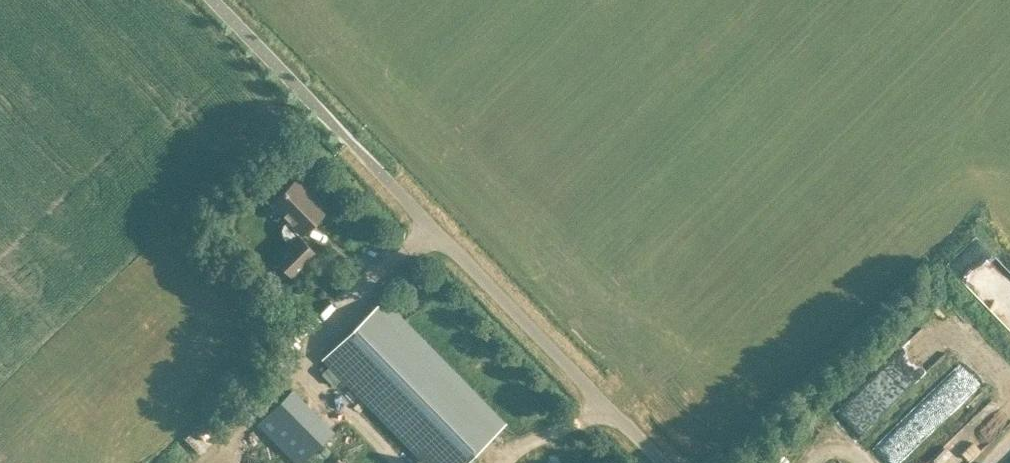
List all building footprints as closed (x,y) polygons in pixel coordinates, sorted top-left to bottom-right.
[(272,202),(289,219),(285,222),(283,225),(282,229),(282,232),(283,234),(285,237),(290,242),(274,258),(294,278),(317,254),(299,235),(326,208),(297,178),(272,202)] [(1000,304),(1009,291),(1009,284),(963,248),(950,265),(1000,304)] [(247,265),(256,274),(265,265),(257,256),(247,265)] [(341,376),(426,462),(464,462),(505,423),(383,299),(323,358),(330,366),(323,373),(333,384),(341,376)] [(965,387),(944,363),(929,375),(942,389),(935,395),(934,395),(922,405),(914,396),(855,446),(870,462),(877,462),(965,387)] [(334,430),(292,387),(256,423),(295,462),(300,462),(334,430)] [(994,424),(975,403),(912,462),(953,462),(994,424)] [(240,459),(226,447),(212,462),(237,462),(240,459)]
